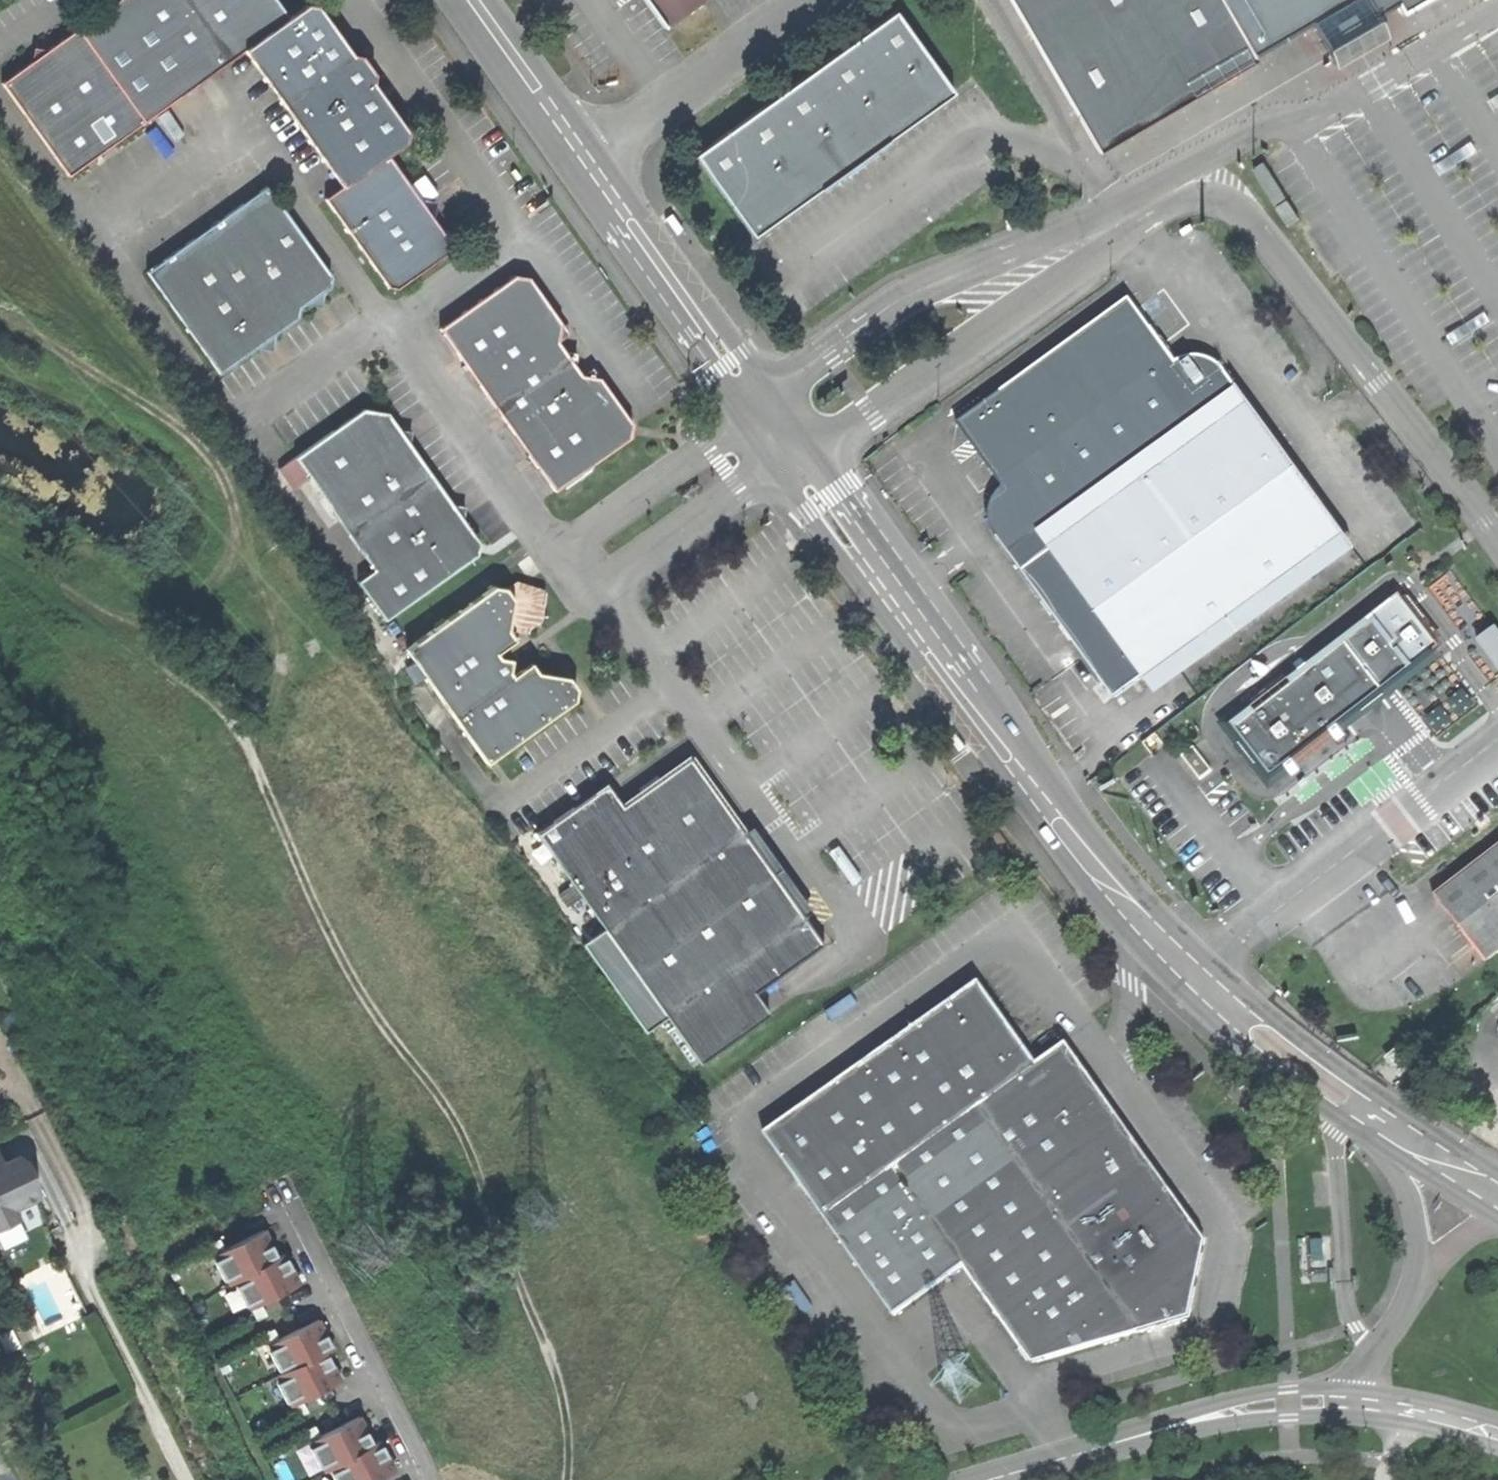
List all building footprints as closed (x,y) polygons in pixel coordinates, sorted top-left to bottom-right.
[(78,33),(144,125),(245,53),(342,189),(324,201),(385,287),(396,290),(447,254),(448,244),(387,159),(405,146),(407,136),(371,86),(363,85),(350,67),(351,60),(315,9),(305,8),(288,20),(273,0),(124,0),(78,33)] [(665,30),(645,0),(639,0),(661,33),(665,30)] [(665,30),(708,0),(645,0),(665,30)] [(1256,60),(1237,27),(1284,0),(1010,0),(1099,152),(1256,60)] [(726,204),(752,240),(951,97),(893,16),(693,158),(726,204)] [(4,85),(70,178),(144,125),(78,33),(4,85)] [(361,60),(351,60),(350,67),(363,85),(371,86),(373,77),(367,68),(361,60)] [(1285,199),(1263,163),(1248,172),(1270,208),(1285,199)] [(412,182),(425,201),(437,193),(425,174),(412,182)] [(267,188),(149,273),(221,374),(258,347),(261,334),(273,336),(298,318),(299,309),(330,287),(330,277),(267,188)] [(1297,221),(1285,202),(1273,209),(1286,228),(1297,221)] [(669,214),(665,217),(679,234),(685,229),(675,216),(672,212),(669,214)] [(438,331),(554,495),(629,441),(630,424),(599,381),(581,379),(556,344),(559,325),(527,281),(511,279),(438,331)] [(996,546),(1020,581),(1049,560),(1047,557),(1245,412),(1225,384),(1218,373),(1206,366),(1194,364),(1180,365),(1170,371),(1123,308),(954,431),(1000,495),(991,502),(986,513),(984,525),(987,539),(992,549),(996,546)] [(356,586),(383,625),(476,559),(477,545),(462,524),(451,508),(409,449),(404,441),(399,434),(388,418),(362,412),(293,461),(373,574),(356,586)] [(1068,645),(1113,707),(1141,687),(1143,689),(1341,544),(1245,412),(1047,557),(1049,560),(1020,581),(1068,645)] [(567,681),(537,677),(520,673),(511,679),(507,674),(498,662),(495,658),(504,652),(507,634),(511,603),(503,592),(491,590),(404,654),(485,767),(575,704),(576,693),(567,681)] [(1408,592),(1343,640),(1241,719),(1243,722),(1228,734),(1240,749),(1233,754),(1239,762),(1246,757),(1256,770),(1265,781),(1280,769),(1284,775),(1291,769),(1289,766),(1328,736),(1330,740),(1337,734),(1334,730),(1384,692),(1446,640),(1408,592)] [(1497,673),(1497,626),(1479,635),(1497,673)] [(514,645),(507,634),(504,652),(514,645)] [(511,661),(498,662),(507,674),(511,661)] [(529,667),(520,673),(537,677),(529,667)] [(947,743),(950,741),(936,724),(930,729),(940,742),(943,746),(947,743)] [(535,837),(699,1068),(769,1017),(754,996),(822,948),(689,761),(621,810),(607,788),(535,837)] [(1491,958),(1497,953),(1497,846),(1440,892),(1491,958)] [(976,987),(763,1138),(893,1319),(962,1271),(1031,1367),(1189,1321),(1205,1245),(1128,1138),(1065,1049),(1036,1069),(976,987)] [(18,1160),(2,1167),(6,1176),(22,1168),(18,1160)] [(17,1224),(12,1213),(24,1208),(37,1201),(29,1183),(22,1168),(6,1176),(2,1167),(0,1162),(0,1232),(17,1224)] [(28,1166),(22,1168),(29,1183),(34,1180),(28,1166)] [(279,1254),(266,1228),(208,1259),(244,1314),(301,1286),(285,1257),(279,1260),(279,1254)] [(336,1349),(320,1318),(260,1348),(291,1410),(344,1382),(329,1353),(336,1349)] [(366,1414),(308,1445),(331,1479),(384,1479),(401,1472),(385,1443),(379,1446),(379,1440),(366,1414)]
